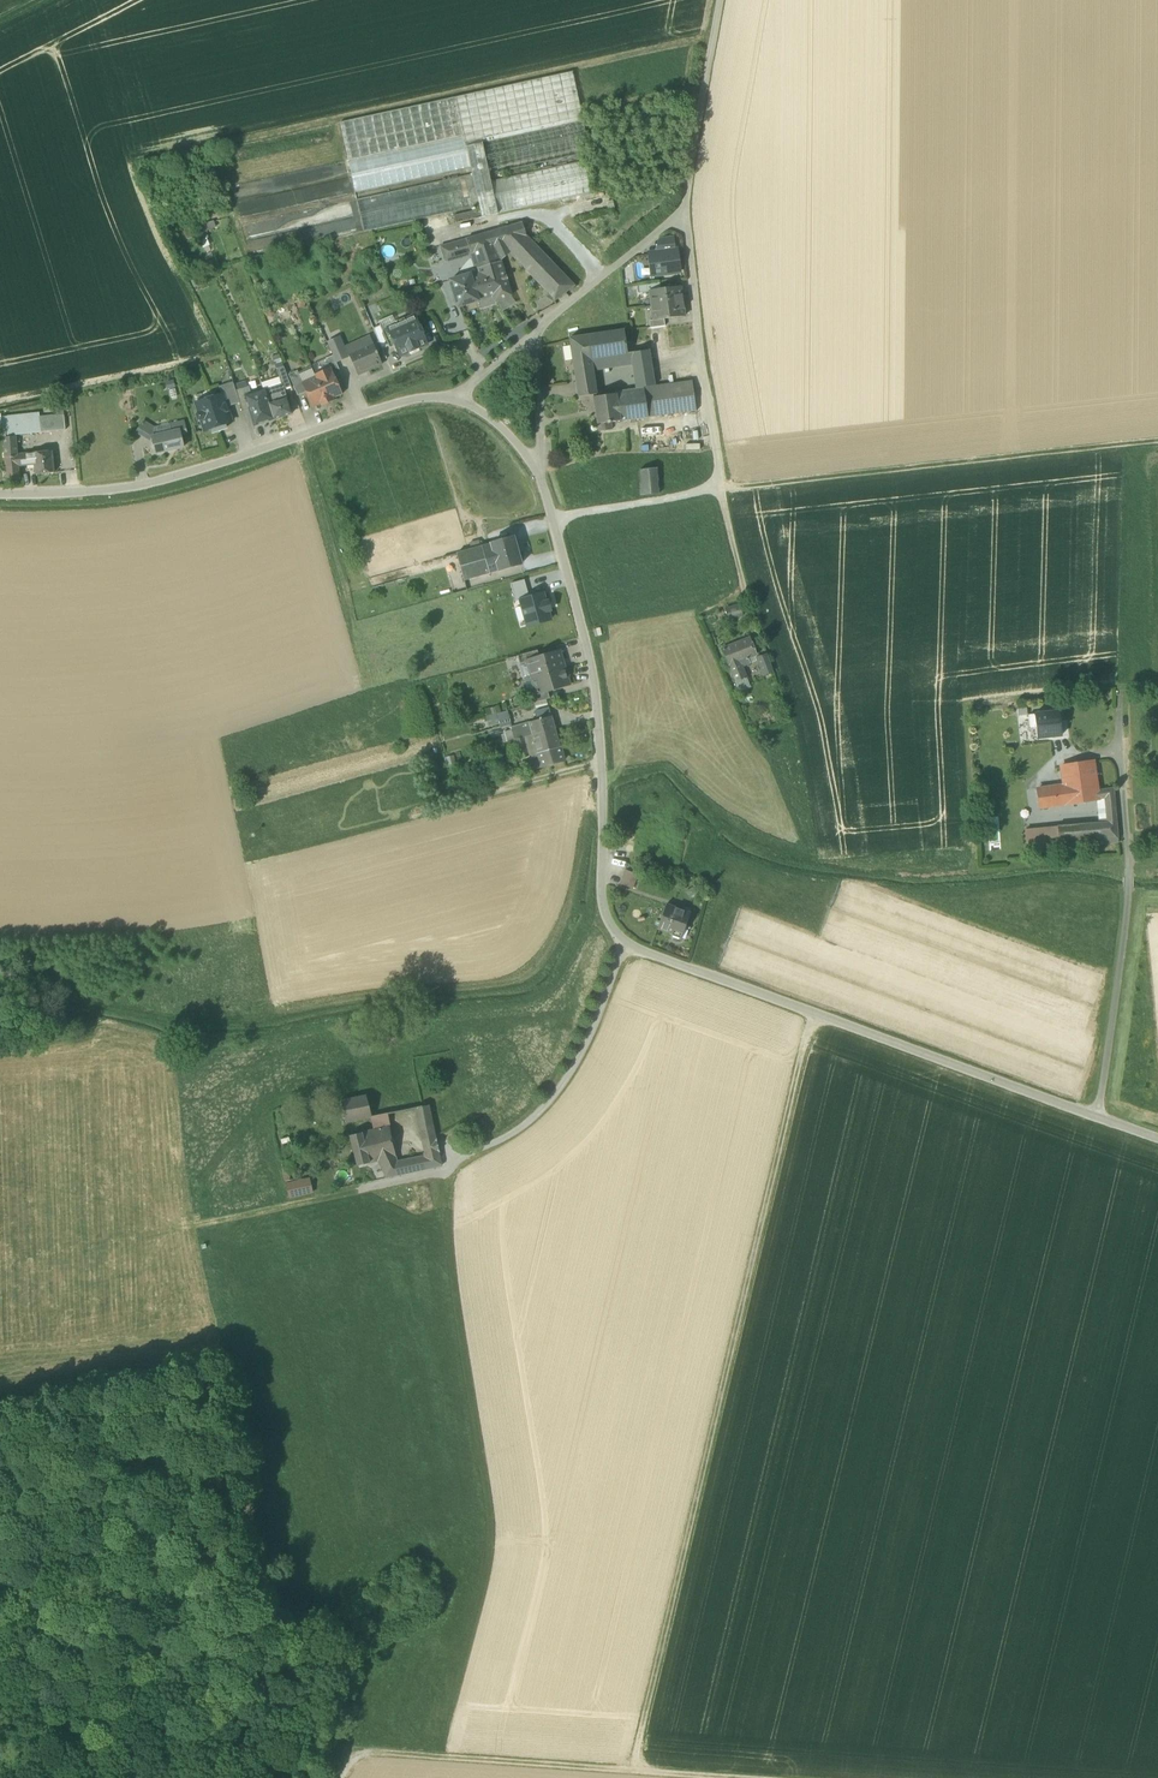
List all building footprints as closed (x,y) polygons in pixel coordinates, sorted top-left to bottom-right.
[(467,152),(483,148),(584,126),(572,72),(340,123),(358,202),(472,177),(467,152)] [(590,153),(584,126),(483,148),(491,184),(585,163),(583,155),(590,153)] [(497,214),(491,184),(483,148),(467,152),(472,177),(479,207),(480,210),(482,218),(497,214)] [(592,193),(585,163),(491,184),(497,214),(533,206),(592,193)] [(479,207),(472,177),(358,202),(364,233),(419,220),(425,219),(453,213),(479,207)] [(454,216),(455,224),(482,218),(480,210),(454,216)] [(213,222),(199,226),(202,234),(216,230),(213,222)] [(510,253),(555,300),(574,286),(529,239),(526,236),(522,223),(498,230),(466,240),(471,254),(476,266),(478,273),(501,266),(500,261),(501,260),(510,253)] [(196,235),(192,228),(183,233),(186,240),(196,235)] [(659,239),(661,254),(670,252),(668,238),(659,239)] [(440,247),(445,262),(471,254),(466,240),(440,247)] [(661,274),(661,276),(670,275),(669,273),(678,271),(675,252),(670,252),(661,254),(650,255),(653,275),(661,274)] [(501,266),(478,273),(476,266),(464,270),(463,274),(464,277),(451,281),(458,307),(459,307),(478,301),(492,297),(496,303),(497,302),(510,296),(511,295),(501,266)] [(638,287),(639,294),(650,292),(661,291),(660,284),(638,287)] [(650,292),(652,307),(683,303),(681,288),(661,291),(650,292)] [(517,303),(510,296),(497,302),(502,312),(517,303)] [(478,301),(480,308),(496,303),(492,297),(478,301)] [(685,317),(683,303),(652,307),(654,321),(664,319),(685,317)] [(396,325),(395,322),(392,316),(379,322),(380,326),(383,331),(396,325)] [(396,347),(400,356),(409,352),(409,353),(419,349),(419,348),(427,344),(415,317),(406,320),(405,318),(395,322),(396,325),(383,331),(382,331),(389,346),(390,349),(396,347)] [(650,321),(651,328),(665,327),(664,319),(654,321),(650,321)] [(379,342),(382,349),(389,346),(382,331),(383,331),(380,326),(373,329),(379,342)] [(587,336),(591,360),(628,355),(624,330),(587,336)] [(346,346),(350,355),(372,345),(368,336),(346,346)] [(570,339),(579,397),(597,395),(593,371),(591,360),(587,336),(570,339)] [(348,357),(339,338),(327,343),(333,356),(336,363),(348,357)] [(372,345),(376,355),(378,354),(377,352),(382,349),(379,342),(372,345)] [(350,355),(358,372),(367,368),(369,371),(381,366),(376,355),(372,345),(350,355)] [(632,365),(633,366),(651,363),(649,351),(631,353),(631,354),(632,365)] [(591,360),(593,371),(632,365),(631,354),(628,355),(591,360)] [(282,362),(279,355),(271,358),(274,365),(282,362)] [(331,368),(335,378),(342,376),(336,363),(333,356),(325,359),(330,369),(331,368)] [(312,368),(315,375),(330,369),(325,359),(311,366),(312,368)] [(633,366),(634,374),(653,371),(651,363),(633,366)] [(283,384),(284,390),(292,387),(284,366),(277,369),(280,377),(282,384),(283,384)] [(315,375),(312,368),(299,374),(303,383),(316,377),(315,375)] [(315,375),(316,377),(328,404),(334,401),(333,399),(342,395),(335,378),(331,368),(330,369),(315,375)] [(289,375),(298,396),(306,393),(302,384),(303,383),(299,374),(298,371),(289,375)] [(655,386),(653,371),(634,374),(636,389),(643,388),(655,386)] [(262,383),(264,390),(282,384),(280,377),(262,383)] [(322,406),(328,404),(316,377),(303,383),(302,384),(306,393),(313,408),(321,404),(322,406)] [(173,380),(165,382),(168,391),(170,390),(175,388),(173,380)] [(234,385),(236,392),(249,388),(247,381),(234,385)] [(655,386),(643,388),(643,391),(637,392),(616,395),(621,421),(696,411),(692,381),(655,386)] [(249,388),(236,392),(234,385),(234,383),(233,383),(220,387),(222,395),(223,395),(227,408),(240,403),(241,407),(243,412),(249,410),(245,396),(251,394),(249,388)] [(282,384),(264,390),(274,420),(289,415),(292,414),(287,398),(284,390),(283,384),(282,384)] [(178,397),(175,388),(170,390),(172,399),(178,397)] [(255,426),(274,420),(264,390),(251,394),(245,396),(249,410),(255,426)] [(212,429),(213,431),(225,427),(224,425),(232,422),(227,408),(223,395),(222,395),(196,403),(199,413),(198,413),(197,416),(198,420),(200,421),(202,420),(205,431),(212,429)] [(594,398),(598,424),(611,423),(621,421),(616,395),(594,398)] [(55,405),(56,415),(59,415),(64,415),(63,404),(55,405)] [(2,418),(5,457),(18,455),(16,435),(41,433),(39,417),(40,417),(40,413),(2,418)] [(41,433),(61,431),(59,415),(56,415),(40,417),(39,417),(41,433)] [(136,433),(153,443),(152,437),(151,434),(155,429),(143,422),(136,433)] [(170,425),(171,433),(180,431),(181,434),(187,433),(184,422),(170,425)] [(612,430),(611,423),(598,424),(599,432),(612,430)] [(157,428),(159,436),(171,433),(170,425),(157,428)] [(184,447),(181,434),(180,431),(171,433),(159,436),(152,437),(153,443),(156,454),(184,447)] [(34,453),(34,454),(35,464),(36,475),(55,473),(53,451),(34,453)] [(19,466),(35,464),(34,454),(18,455),(19,466)] [(19,466),(18,455),(5,457),(7,481),(21,480),(19,466)] [(640,470),(643,496),(659,494),(657,469),(640,470)] [(491,544),(499,571),(521,565),(514,538),(491,544)] [(457,554),(464,581),(465,581),(499,571),(491,544),(457,554)] [(515,602),(520,600),(529,598),(524,580),(510,584),(515,602)] [(529,598),(520,600),(527,627),(551,620),(548,611),(550,611),(548,602),(546,603),(543,594),(529,598)] [(724,609),(729,622),(740,618),(735,605),(724,609)] [(721,650),(736,683),(747,678),(742,667),(750,664),(748,659),(757,655),(750,638),(721,650)] [(517,656),(519,664),(527,662),(527,661),(540,657),(538,650),(517,656)] [(528,664),(532,678),(565,669),(560,652),(540,657),(527,661),(527,662),(528,664)] [(757,659),(764,676),(773,673),(767,655),(757,659)] [(523,680),(532,678),(528,664),(520,667),(523,680)] [(569,685),(565,669),(532,678),(535,688),(537,694),(548,691),(569,685)] [(751,688),(747,678),(736,683),(740,693),(751,688)] [(527,691),(531,704),(534,703),(546,700),(550,699),(548,691),(537,694),(535,688),(527,691)] [(548,706),(546,700),(534,703),(536,709),(548,706)] [(535,712),(537,718),(550,714),(551,714),(549,707),(535,712)] [(1028,716),(1027,708),(1017,710),(1018,717),(1028,716)] [(512,725),(508,711),(496,714),(499,725),(500,729),(510,726),(512,725)] [(1036,727),(1037,738),(1062,736),(1059,712),(1029,715),(1030,728),(1036,727)] [(499,725),(496,714),(486,717),(489,728),(499,725)] [(523,735),(531,733),(553,726),(550,714),(537,718),(512,725),(510,726),(511,730),(513,738),(523,735)] [(558,744),(553,726),(531,733),(536,750),(558,744)] [(506,740),(513,738),(511,730),(504,732),(505,734),(506,740)] [(531,733),(523,735),(528,753),(529,758),(538,755),(536,750),(531,733)] [(528,753),(523,735),(513,738),(518,755),(528,753)] [(562,757),(558,744),(536,750),(538,755),(529,758),(526,758),(529,767),(562,757)] [(1061,767),(1064,786),(1096,781),(1093,762),(1061,767)] [(1098,791),(1096,781),(1064,786),(1038,789),(1040,808),(1095,800),(1105,799),(1105,801),(1115,802),(1114,788),(1098,791)] [(1095,800),(1097,824),(1107,823),(1106,811),(1105,801),(1105,799),(1095,800)] [(1057,826),(1059,847),(1119,843),(1116,810),(1115,802),(1105,801),(1106,811),(1107,823),(1097,824),(1057,826)] [(1024,829),(1026,851),(1059,848),(1059,847),(1057,826),(1024,829)] [(620,884),(633,889),(638,875),(626,870),(620,884)] [(673,933),(682,936),(691,914),(666,905),(657,929),(673,934),(673,933)] [(366,1095),(341,1101),(346,1123),(371,1117),(371,1116),(366,1095)] [(416,1109),(422,1142),(437,1141),(429,1106),(428,1105),(416,1109)] [(389,1126),(388,1113),(371,1116),(371,1117),(374,1130),(389,1126)] [(396,1157),(389,1126),(374,1130),(350,1135),(358,1166),(379,1161),(396,1157)] [(439,1150),(437,1141),(422,1142),(424,1154),(439,1150)] [(424,1156),(428,1169),(442,1166),(439,1150),(424,1154),(424,1156)] [(396,1157),(379,1161),(386,1178),(428,1169),(424,1156),(397,1162),(396,1157)] [(291,1162),(282,1164),(286,1181),(295,1179),(291,1162)] [(309,1179),(287,1184),(290,1197),(312,1192),(309,1179)]
